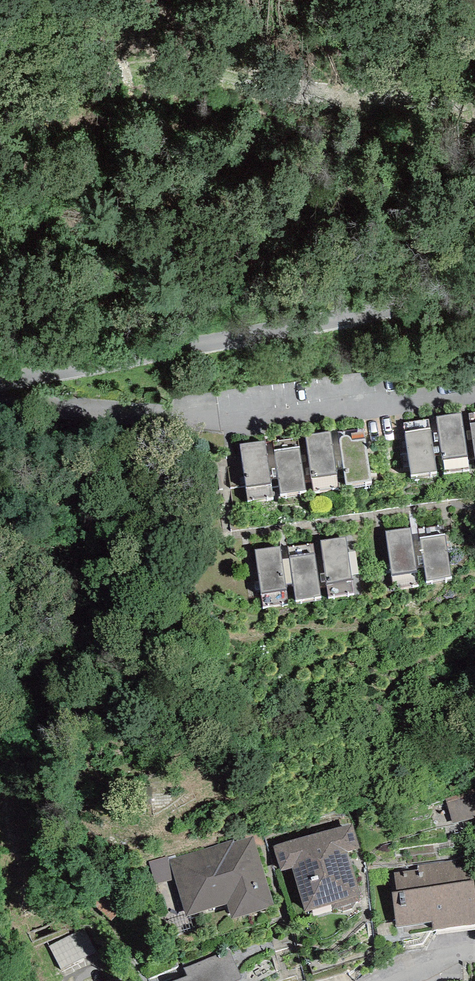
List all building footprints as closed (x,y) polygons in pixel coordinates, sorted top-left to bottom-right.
[(461,414),(437,416),(445,472),(469,469),(461,414)] [(429,419),(404,422),(411,474),(437,470),(429,419)] [(363,429),(338,432),(346,484),(371,480),(363,429)] [(329,432),(306,435),(314,492),(338,489),(329,432)] [(297,438),(273,441),(281,494),(306,490),(297,438)] [(264,441),(240,444),(248,500),(273,497),(264,441)] [(410,528),(385,531),(393,589),(419,585),(410,528)] [(445,534),(420,537),(426,580),(452,576),(445,534)] [(345,537),(321,540),(329,597),(354,593),(345,537)] [(313,544),(288,547),(296,600),(321,596),(313,544)] [(279,547),(255,550),(264,607),(288,604),(279,547)] [(446,799),(452,823),(474,818),(474,792),(446,799)] [(292,868),(306,912),(331,904),(333,909),(338,908),(343,911),(352,909),(355,901),(359,901),(357,895),(361,894),(348,852),(360,849),(353,824),(273,846),(281,871),(292,868)] [(187,916),(227,904),(232,919),(275,905),(254,836),(235,842),(234,840),(170,860),(187,916)] [(149,862),(156,884),(174,879),(167,857),(149,862)] [(432,922),(433,930),(474,924),(474,886),(471,857),(418,866),(418,870),(394,873),(397,892),(392,892),(396,927),(432,922)] [(92,904),(113,921),(129,902),(108,884),(92,904)] [(50,946),(62,969),(94,953),(83,930),(50,946)] [(242,978),(229,950),(184,968),(187,975),(174,980),(235,980),(242,978)]
